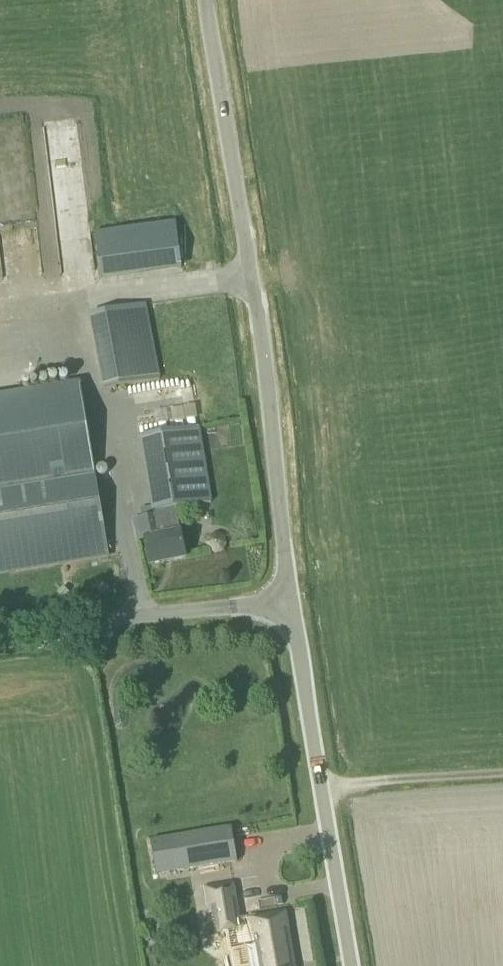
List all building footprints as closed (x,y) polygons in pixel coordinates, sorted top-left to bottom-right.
[(103,244),(108,286),(188,276),(183,234),(103,244)] [(160,379),(146,304),(88,315),(102,390),(160,379)] [(93,459),(81,385),(0,399),(0,474),(15,472),(40,468),(93,459)] [(139,437),(152,516),(140,519),(150,565),(186,558),(176,508),(211,502),(199,427),(139,437)] [(93,459),(40,468),(15,472),(0,474),(0,577),(110,559),(94,459),(93,459)] [(230,830),(151,843),(156,878),(235,866),(230,830)] [(233,883),(205,888),(208,907),(213,906),(217,933),(220,933),(241,929),(240,921),(233,883)] [(224,942),(227,945),(230,947),(234,949),(237,950),(241,950),(244,950),(248,949),(250,965),(295,965),(286,913),(240,921),(241,929),(220,933),(221,936),(222,939),(224,942)] [(152,927),(143,929),(145,941),(154,940),(152,927)]
